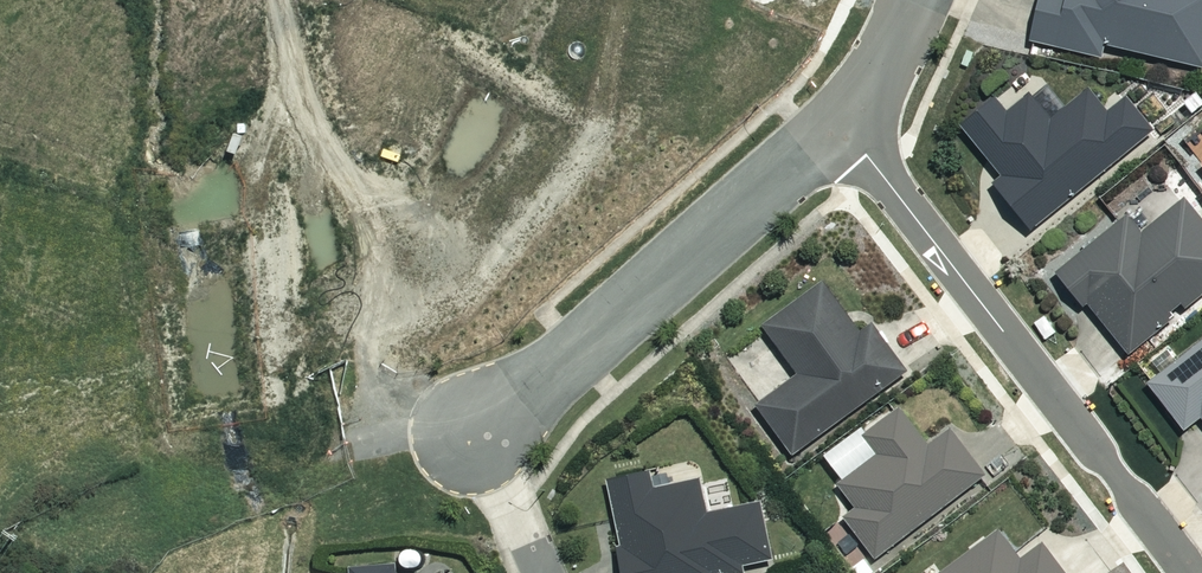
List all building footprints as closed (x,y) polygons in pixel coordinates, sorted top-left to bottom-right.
[(1030,42),(1099,58),(1102,45),(1201,69),(1201,68),(1201,0),(1039,0),(1030,42)] [(1109,116),(1090,93),(1051,124),(1031,98),(1008,116),(995,101),(961,128),(1002,178),(995,184),(1030,228),(1150,130),(1127,102),(1109,116)] [(1184,203),(1143,237),(1127,219),(1062,274),(1128,353),(1201,292),(1201,225),(1184,203)] [(859,335),(824,288),(766,330),(800,377),(757,408),(791,454),(904,371),(871,326),(859,335)] [(1149,386),(1184,431),(1201,418),(1201,419),(1201,344),(1149,386)] [(932,448),(902,410),(863,440),(878,459),(840,488),(859,513),(846,522),(874,559),(983,475),(951,433),(932,448)] [(646,472),(607,480),(624,572),(729,572),(769,566),(758,507),(705,517),(699,484),(650,493),(646,472)] [(998,536),(948,572),(1062,572),(1043,548),(1020,565),(998,536)]
